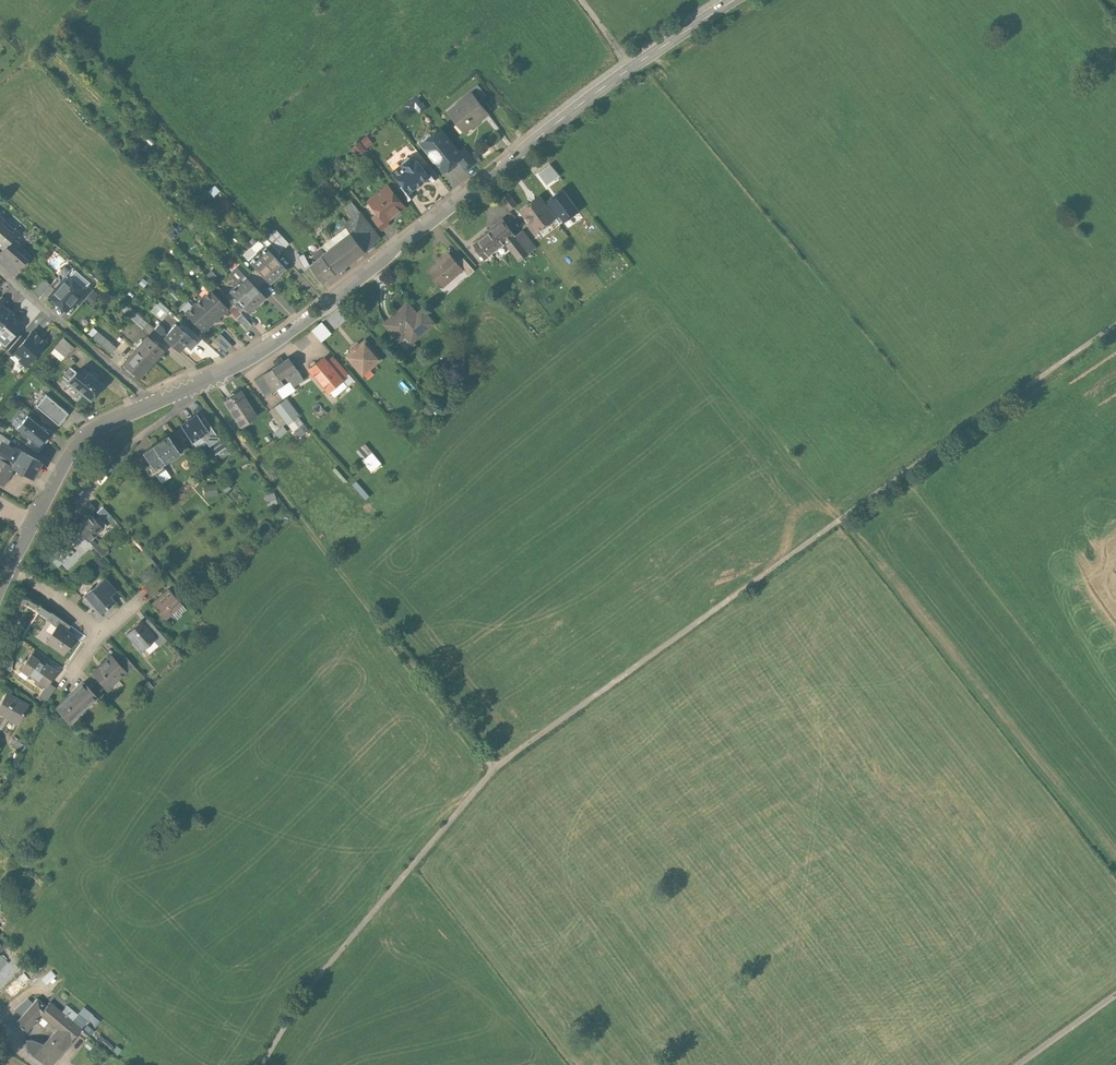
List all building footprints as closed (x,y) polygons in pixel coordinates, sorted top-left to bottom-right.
[(470,91),(471,92),(478,102),(486,96),(477,85),(470,91)] [(471,92),(447,111),(464,132),(487,114),(478,102),(471,92)] [(416,96),(405,105),(410,111),(415,107),(421,113),(426,108),(416,96)] [(456,160),(462,155),(458,150),(439,127),(420,143),(442,171),(445,168),(448,169),(451,167),(450,164),(456,160)] [(367,137),(362,141),(367,148),(373,144),(367,137)] [(366,149),(360,142),(353,148),(358,155),(366,149)] [(463,145),(458,150),(462,155),(456,160),(464,170),(476,160),(471,154),(463,145)] [(472,153),(471,154),(476,160),(478,163),(481,161),(479,157),(480,156),(476,152),(474,154),(472,153)] [(423,168),(418,162),(416,162),(412,156),(410,158),(408,158),(403,162),(402,164),(393,172),(403,185),(410,193),(411,192),(428,178),(430,177),(423,168)] [(550,164),(538,173),(547,184),(560,176),(550,164)] [(427,165),(423,168),(430,177),(428,178),(432,183),(438,178),(427,165)] [(211,195),(218,189),(214,184),(207,190),(211,195)] [(410,193),(403,185),(399,188),(410,201),(415,197),(411,192),(410,193)] [(379,213),(386,222),(387,221),(405,207),(388,186),(369,201),(379,213)] [(563,189),(549,199),(551,202),(546,205),(555,218),(560,224),(578,210),(563,189)] [(517,205),(508,193),(501,198),(510,210),(517,205)] [(539,196),(521,210),(537,231),(555,218),(546,205),(539,196)] [(352,233),(364,249),(380,237),(354,203),(346,209),(355,220),(347,226),(352,233)] [(386,222),(379,213),(373,218),(382,230),(390,224),(387,221),(386,222)] [(1,216),(0,217),(0,248),(2,250),(12,238),(18,231),(15,229),(13,231),(3,222),(5,219),(1,216)] [(502,221),(475,243),(487,258),(504,245),(503,243),(507,240),(513,235),(502,221)] [(170,235),(175,228),(169,223),(164,231),(170,235)] [(352,233),(347,226),(322,246),(327,252),(352,233)] [(522,229),(513,235),(507,240),(509,244),(508,245),(520,260),(536,246),(522,229)] [(327,252),(310,265),(324,283),(366,251),(364,249),(352,233),(327,252)] [(28,259),(17,250),(20,246),(12,238),(2,250),(0,252),(0,255),(18,270),(28,259)] [(266,240),(261,244),(276,260),(279,258),(278,257),(278,255),(279,253),(266,240)] [(258,241),(250,248),(277,277),(284,269),(276,260),(261,244),(258,241)] [(250,248),(242,255),(254,268),(262,277),(269,284),(277,277),(250,248)] [(305,268),(310,265),(304,253),(299,256),(305,268)] [(449,254),(430,271),(443,287),(463,270),(457,263),(449,254)] [(463,258),(457,263),(463,270),(468,276),(474,271),(463,258)] [(228,275),(237,284),(245,277),(236,268),(228,275)] [(257,281),(262,277),(254,268),(249,273),(257,281)] [(74,270),(68,277),(83,290),(87,284),(89,283),(74,270)] [(217,278),(210,271),(206,276),(212,282),(217,278)] [(257,281),(249,273),(245,277),(253,285),(257,281)] [(68,277),(66,275),(48,296),(66,312),(75,301),(84,290),(83,290),(68,277)] [(237,284),(257,305),(265,298),(253,285),(245,277),(237,284)] [(40,297),(49,285),(44,280),(34,292),(40,297)] [(84,290),(75,301),(80,305),(85,300),(90,293),(93,289),(87,284),(83,290),(84,290)] [(244,307),(249,312),(257,305),(237,284),(229,291),(235,297),(244,307)] [(200,298),(219,318),(223,314),(227,314),(228,310),(209,290),(200,298)] [(95,297),(90,293),(85,300),(90,304),(95,297)] [(244,307),(235,297),(231,301),(240,311),(244,307)] [(192,306),(211,325),(215,322),(219,322),(219,318),(200,298),(192,306)] [(158,303),(151,311),(161,319),(168,311),(158,303)] [(409,305),(385,325),(397,339),(404,334),(412,342),(433,324),(421,310),(416,314),(409,305)] [(13,315),(3,306),(0,309),(0,329),(13,315)] [(207,329),(211,325),(192,306),(184,314),(202,333),(207,333),(207,329)] [(239,313),(233,307),(230,311),(236,316),(239,313)] [(146,323),(133,311),(128,316),(141,328),(146,323)] [(13,315),(0,329),(0,341),(4,344),(5,346),(18,331),(24,324),(13,315)] [(250,325),(241,315),(237,319),(246,329),(250,325)] [(322,324),(312,332),(321,343),(331,335),(322,324)] [(179,329),(175,325),(164,338),(180,351),(185,345),(191,350),(197,343),(184,332),(186,330),(181,326),(179,329)] [(93,328),(88,334),(111,353),(116,347),(110,342),(114,338),(101,327),(97,332),(93,328)] [(232,343),(236,339),(225,329),(221,333),(232,343)] [(22,335),(18,331),(5,346),(4,344),(2,346),(8,351),(9,350),(19,339),(22,335)] [(47,345),(32,332),(24,343),(14,354),(13,355),(27,368),(47,345)] [(231,346),(220,336),(215,341),(225,351),(231,346)] [(162,351),(145,337),(135,348),(152,362),(153,361),(162,351)] [(24,343),(19,339),(9,350),(14,354),(24,343)] [(73,348),(63,339),(53,351),(62,360),(73,348)] [(366,340),(346,357),(350,361),(363,376),(382,359),(369,344),(366,340)] [(152,362),(135,348),(122,363),(138,377),(152,362)] [(302,378),(288,358),(271,370),(279,381),(282,385),(289,381),(292,385),(302,378)] [(311,368),(309,369),(327,390),(341,378),(328,363),(323,358),(318,363),(314,363),(311,365),(311,368)] [(333,358),(328,363),(341,378),(346,373),(333,358)] [(279,381),(271,370),(254,381),(265,397),(282,385),(279,381)] [(85,376),(78,371),(68,383),(86,397),(91,401),(103,386),(97,381),(100,378),(93,372),(91,374),(88,373),(85,376)] [(353,381),(346,373),(341,378),(327,390),(334,397),(353,381)] [(47,395),(55,402),(60,397),(45,384),(41,390),(47,395)] [(255,416),(239,393),(225,402),(241,425),(255,416)] [(47,395),(37,406),(59,424),(68,413),(55,402),(47,395)] [(436,410),(429,402),(422,408),(429,416),(436,410)] [(308,430),(287,403),(271,414),(282,428),(285,425),(287,427),(290,425),(299,437),(308,430)] [(51,434),(28,415),(18,427),(40,446),(51,434)] [(200,419),(198,415),(182,426),(192,441),(202,435),(215,454),(224,447),(204,416),(200,419)] [(180,452),(168,435),(143,452),(154,469),(180,452)] [(15,447),(0,439),(0,458),(15,467),(34,478),(44,462),(16,446),(15,447)] [(371,450),(361,459),(372,470),(382,461),(371,450)] [(5,484),(15,467),(0,458),(0,481),(5,484)] [(155,474),(160,481),(169,475),(164,467),(155,474)] [(216,484),(204,486),(206,498),(218,496),(216,484)] [(267,505),(278,502),(274,491),(264,495),(267,505)] [(109,514),(103,507),(99,511),(105,518),(109,514)] [(95,519),(90,514),(76,527),(79,530),(89,542),(96,536),(103,530),(102,528),(95,519)] [(98,516),(95,519),(102,528),(106,526),(98,516)] [(89,542),(79,530),(49,556),(58,566),(62,562),(67,568),(93,546),(89,542)] [(107,549),(96,536),(89,542),(93,546),(101,555),(107,549)] [(107,563),(101,555),(95,559),(102,567),(107,563)] [(103,576),(83,593),(99,612),(115,599),(111,594),(115,590),(103,576)] [(168,590),(153,605),(165,618),(181,603),(168,590)] [(48,617),(50,612),(41,606),(38,611),(48,617)] [(58,624),(66,629),(69,625),(50,612),(48,617),(47,618),(57,625),(58,624)] [(148,619),(144,623),(156,637),(153,639),(159,646),(166,640),(148,619)] [(132,629),(127,634),(141,650),(147,645),(153,639),(156,637),(144,623),(141,621),(132,629)] [(57,625),(46,640),(63,652),(75,635),(66,629),(58,624),(57,625)] [(55,669),(31,652),(21,667),(46,683),(47,681),(55,669)] [(111,655),(93,671),(107,688),(126,672),(118,664),(111,655)] [(10,668),(12,658),(5,657),(3,667),(10,668)] [(125,657),(118,664),(126,672),(132,666),(125,657)] [(54,685),(47,681),(46,683),(38,694),(45,699),(54,685)] [(83,682),(55,706),(69,721),(96,697),(83,682)] [(6,692),(0,702),(0,711),(18,721),(28,704),(6,692)] [(24,745),(12,738),(8,744),(20,751),(24,745)] [(5,1004),(31,976),(23,969),(0,994),(0,999),(5,1004)] [(50,970),(41,978),(45,982),(54,974),(50,970)] [(18,1011),(24,1016),(36,1002),(31,998),(18,1011)] [(55,1028),(46,1038),(64,1053),(83,1030),(63,1013),(48,1002),(46,1005),(38,999),(36,1002),(24,1016),(19,1022),(27,1029),(39,1015),(55,1028)] [(69,1006),(63,1013),(83,1030),(95,1016),(85,1008),(79,1015),(69,1006)] [(46,1038),(44,1041),(36,1039),(28,1039),(28,1048),(34,1056),(45,1064),(54,1064),(64,1053),(46,1038)]
